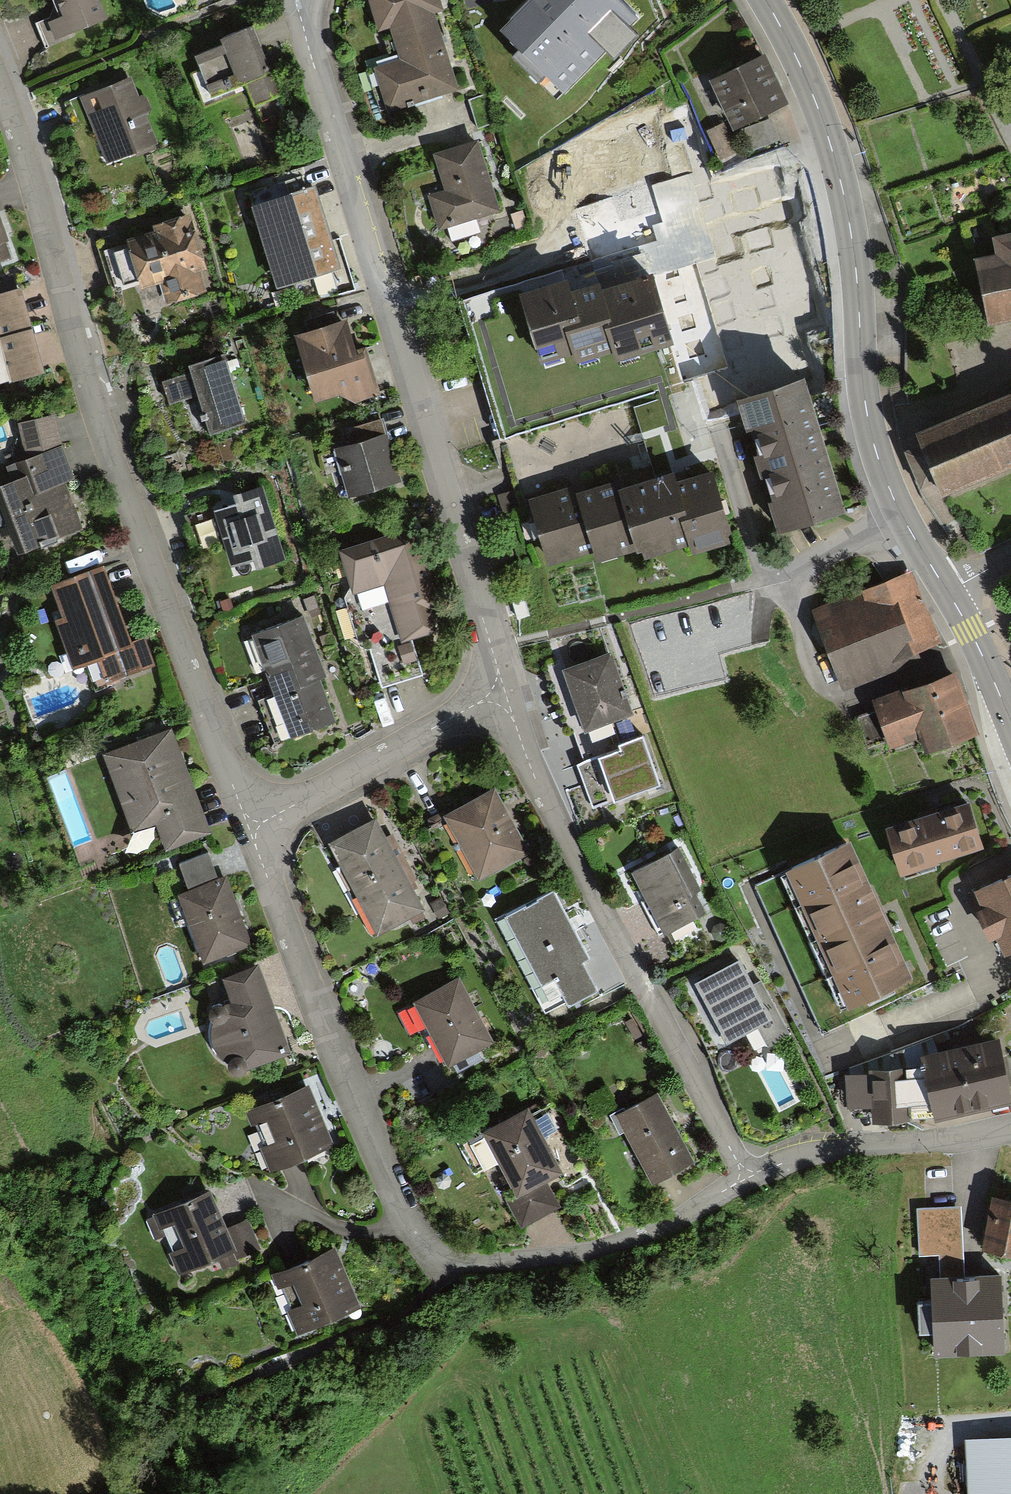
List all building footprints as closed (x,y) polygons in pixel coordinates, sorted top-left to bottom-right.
[(56,19),(49,21),(56,37),(102,19),(94,0),(48,0),(56,19)] [(450,87),(427,10),(436,8),(433,0),(369,0),(377,27),(388,24),(399,59),(373,67),(385,107),(450,87)] [(564,90),(606,48),(613,55),(637,31),(629,23),(637,15),(621,0),(526,0),(500,26),(564,90)] [(252,101),(274,92),(248,27),(221,38),(225,46),(194,58),(207,92),(243,78),(252,101)] [(710,73),(733,123),(786,99),(762,49),(710,73)] [(80,97),(105,162),(151,145),(140,116),(145,110),(142,101),(134,100),(126,80),(80,97)] [(779,139),(771,116),(733,129),(741,152),(779,139)] [(687,193),(667,122),(608,139),(612,152),(539,172),(561,250),(635,229),(630,209),(687,193)] [(720,125),(705,131),(717,156),(731,149),(720,125)] [(271,160),(264,127),(240,132),(246,165),(271,160)] [(494,210),(474,142),(433,154),(445,192),(428,197),(436,227),(494,210)] [(814,322),(770,173),(701,193),(727,280),(697,289),(715,351),(814,322)] [(312,187),(253,206),(279,285),(338,266),(312,187)] [(153,231),(126,239),(139,285),(157,280),(163,302),(197,292),(191,271),(199,268),(184,217),(152,226),(153,231)] [(991,225),(994,241),(972,245),(986,317),(1010,312),(1010,221),(991,225)] [(617,349),(672,333),(651,262),(599,278),(598,275),(587,278),(574,282),(573,277),(523,292),(541,351),(574,341),(578,353),(615,342),(617,349)] [(0,291),(0,332),(30,324),(19,286),(0,291)] [(341,321),(296,337),(316,396),(361,380),(341,321)] [(30,324),(0,332),(0,374),(41,362),(30,324)] [(242,422),(220,354),(185,366),(188,377),(161,385),(167,403),(190,395),(203,435),(242,422)] [(778,522),(843,504),(805,373),(740,391),(778,522)] [(915,436),(938,489),(1010,458),(1010,395),(915,436)] [(80,524),(72,500),(65,480),(74,477),(62,441),(55,412),(20,419),(29,453),(10,459),(15,474),(0,480),(0,528),(1,531),(12,527),(18,545),(80,524)] [(336,452),(350,496),(393,483),(382,448),(386,446),(378,420),(345,430),(350,447),(336,452)] [(711,473),(672,485),(685,530),(724,519),(711,473)] [(669,478),(622,492),(641,553),(687,539),(669,478)] [(236,496),(213,503),(230,559),(254,552),(257,559),(284,551),(262,479),(233,488),(236,496)] [(619,483),(579,495),(598,557),(638,545),(619,483)] [(577,487),(531,500),(549,562),(595,549),(577,487)] [(432,604),(410,529),(340,550),(352,591),(383,581),(401,640),(430,631),(422,607),(432,604)] [(131,641),(102,562),(51,581),(60,606),(51,610),(71,666),(97,657),(105,679),(152,662),(143,636),(131,641)] [(914,568),(814,606),(844,683),(920,654),(917,644),(940,636),(914,568)] [(252,629),(290,731),(335,714),(320,672),(324,670),(302,611),(252,629)] [(610,651),(563,667),(585,728),(631,711),(610,651)] [(978,726),(955,664),(874,693),(879,706),(853,715),(865,746),(889,737),(892,744),(926,732),(930,744),(978,726)] [(599,754),(578,761),(594,807),(662,783),(643,729),(617,738),(618,741),(597,748),(599,754)] [(201,832),(163,730),(102,753),(130,828),(154,819),(164,846),(201,832)] [(493,785),(445,810),(478,874),(526,849),(493,785)] [(885,819),(900,867),(940,855),(939,852),(983,838),(969,793),(885,819)] [(424,905),(375,814),(330,838),(379,930),(424,905)] [(786,861),(850,998),(913,969),(885,908),(849,832),(786,861)] [(679,846),(635,868),(666,929),(704,909),(694,890),(700,887),(679,846)] [(204,957),(253,938),(241,907),(227,872),(219,874),(210,850),(180,862),(189,885),(178,889),(204,957)] [(977,912),(981,911),(1000,951),(1010,946),(1010,865),(975,881),(978,887),(968,892),(977,912)] [(555,887),(498,915),(546,1009),(567,999),(572,1009),(601,994),(584,960),(591,956),(555,887)] [(740,953),(695,977),(727,1039),(759,1022),(768,1039),(788,1029),(774,1003),(768,1006),(740,953)] [(251,1063),(290,1049),(259,963),(227,974),(236,999),(228,1002),(221,1002),(216,1004),(213,1009),(214,1015),(216,1020),(212,1030),(214,1044),(222,1055),(231,1060),(232,1066),(235,1071),(240,1072),(248,1069),(251,1063)] [(492,1036),(460,974),(414,998),(446,1060),(492,1036)] [(1004,1065),(998,1035),(965,1042),(921,1051),(923,1059),(934,1112),(1010,1097),(1004,1065)] [(868,1068),(847,1070),(850,1102),(873,1100),(874,1113),(910,1114),(934,1112),(923,1059),(867,1061),(868,1068)] [(332,1139),(308,1081),(245,1107),(269,1165),(332,1139)] [(689,1161),(654,1095),(616,1116),(651,1181),(689,1161)] [(564,1169),(529,1106),(484,1130),(518,1192),(507,1198),(520,1222),(562,1200),(549,1177),(564,1169)] [(227,1226),(210,1187),(146,1215),(155,1238),(166,1233),(181,1266),(230,1245),(233,1253),(254,1243),(244,1219),(227,1226)] [(1010,1248),(1010,1192),(992,1188),(982,1243),(1010,1248)] [(938,1269),(964,1268),(961,1204),(916,1206),(918,1254),(939,1254),(938,1269)] [(336,1243),(276,1268),(295,1312),(289,1315),(297,1335),(363,1307),(336,1243)] [(920,1324),(932,1323),(934,1350),(1006,1346),(1001,1266),(964,1268),(938,1269),(930,1269),(931,1292),(919,1293),(920,1324)] [(971,1493),(1010,1493),(1010,1433),(968,1436),(971,1493)]
